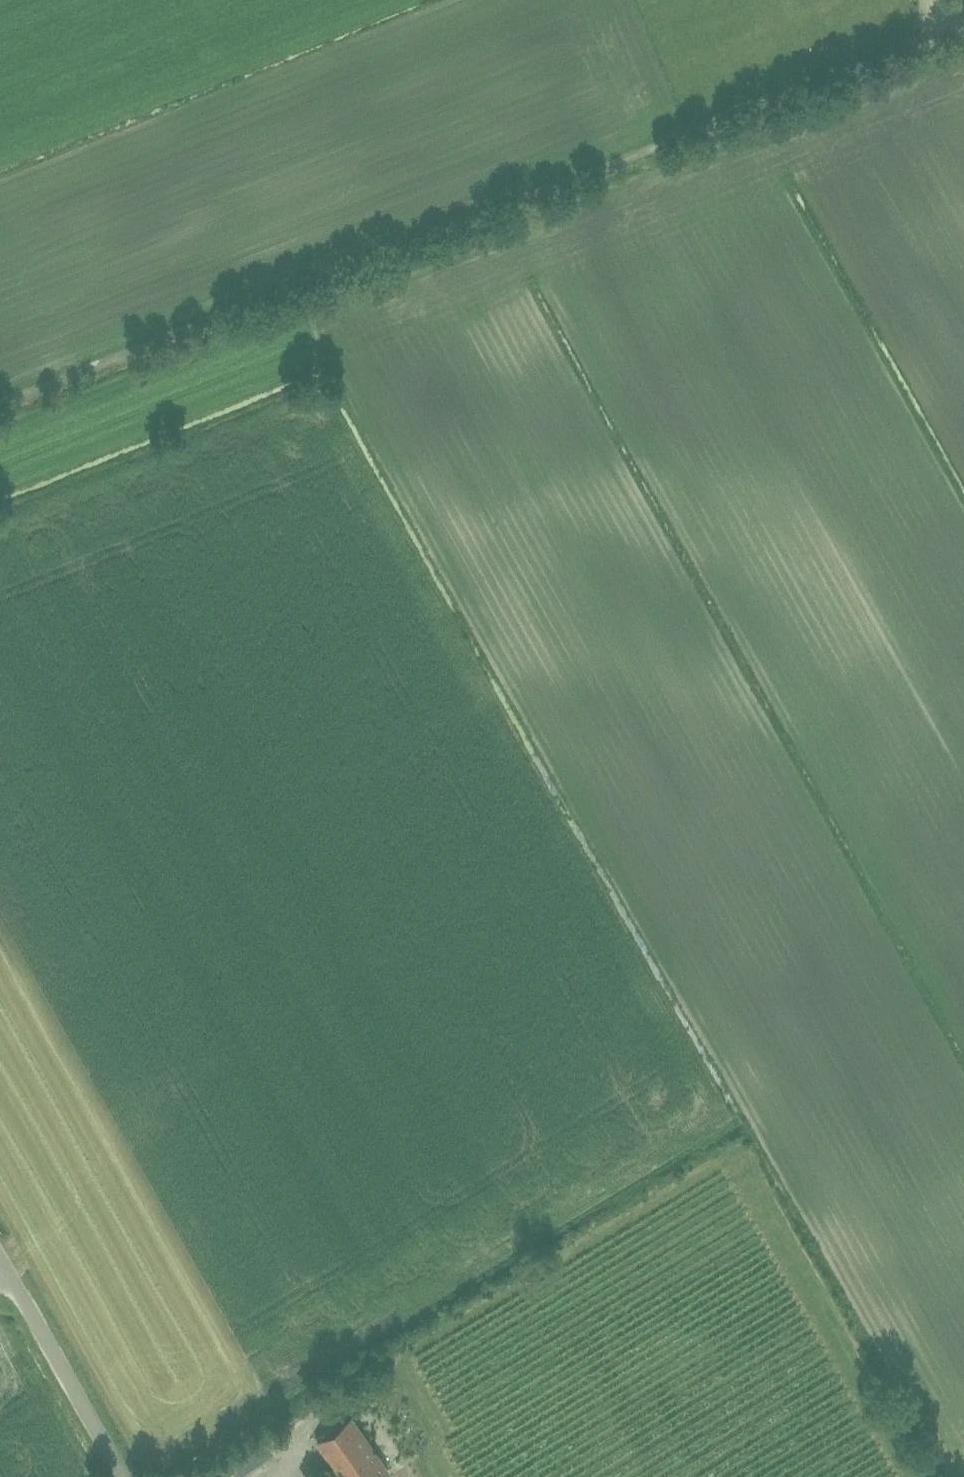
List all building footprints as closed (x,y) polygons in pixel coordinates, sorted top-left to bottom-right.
[(316,1441),(342,1476),(378,1476),(388,1471),(350,1417),(316,1441)]
